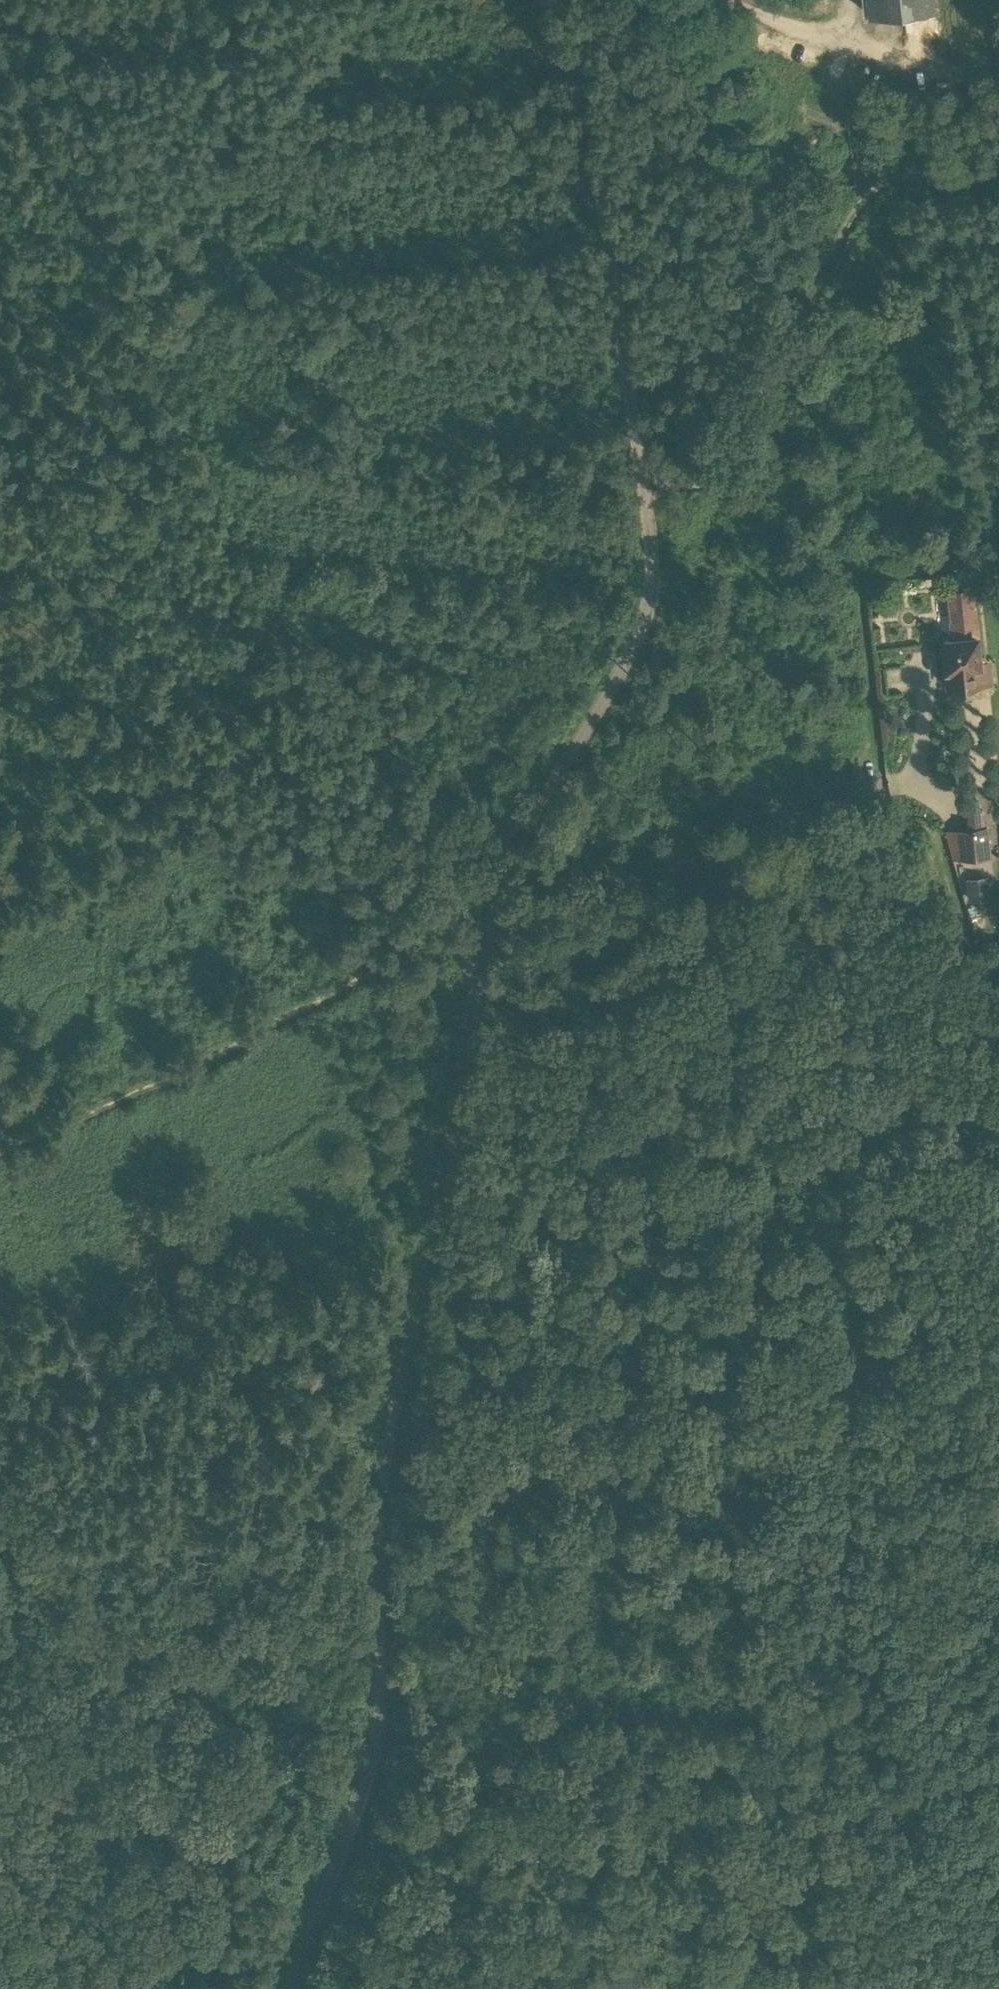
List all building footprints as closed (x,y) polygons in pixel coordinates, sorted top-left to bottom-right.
[(868,10),(931,7),(930,0),(866,0),(868,10)] [(970,588),(947,590),(952,637),(975,635),(970,588)] [(952,637),(942,639),(947,684),(980,680),(980,679),(978,662),(975,635),(952,637)] [(986,661),(978,662),(980,679),(988,678),(986,661)] [(975,796),(967,797),(969,819),(982,818),(981,810),(976,810),(975,796)] [(983,826),(971,827),(974,855),(986,853),(983,826)] [(971,877),(974,900),(994,897),(992,875),(971,877)]
